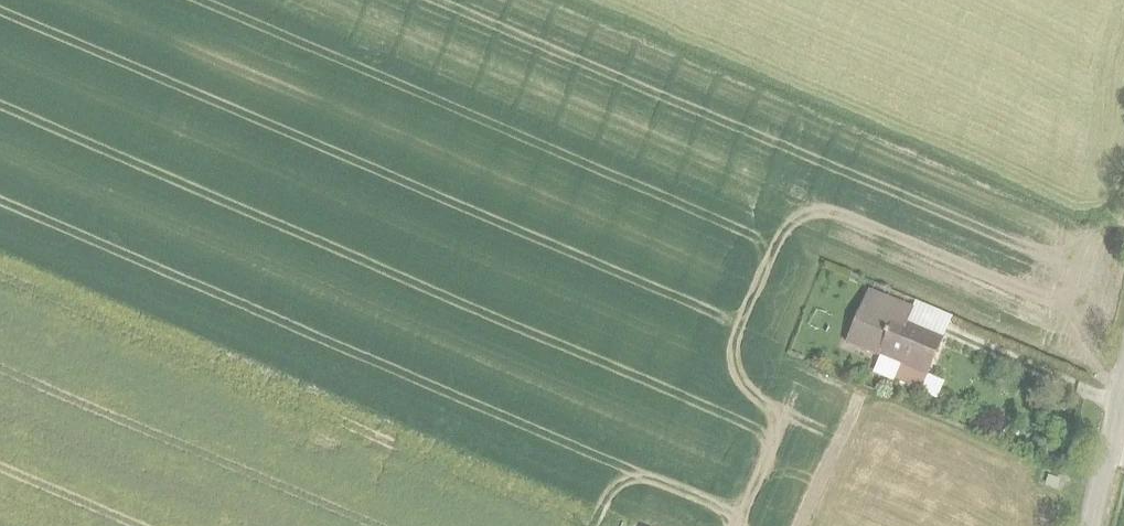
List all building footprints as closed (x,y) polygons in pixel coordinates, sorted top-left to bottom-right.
[(915,306),(870,288),(850,340),(929,372),(944,335),(909,321),(915,306)]
